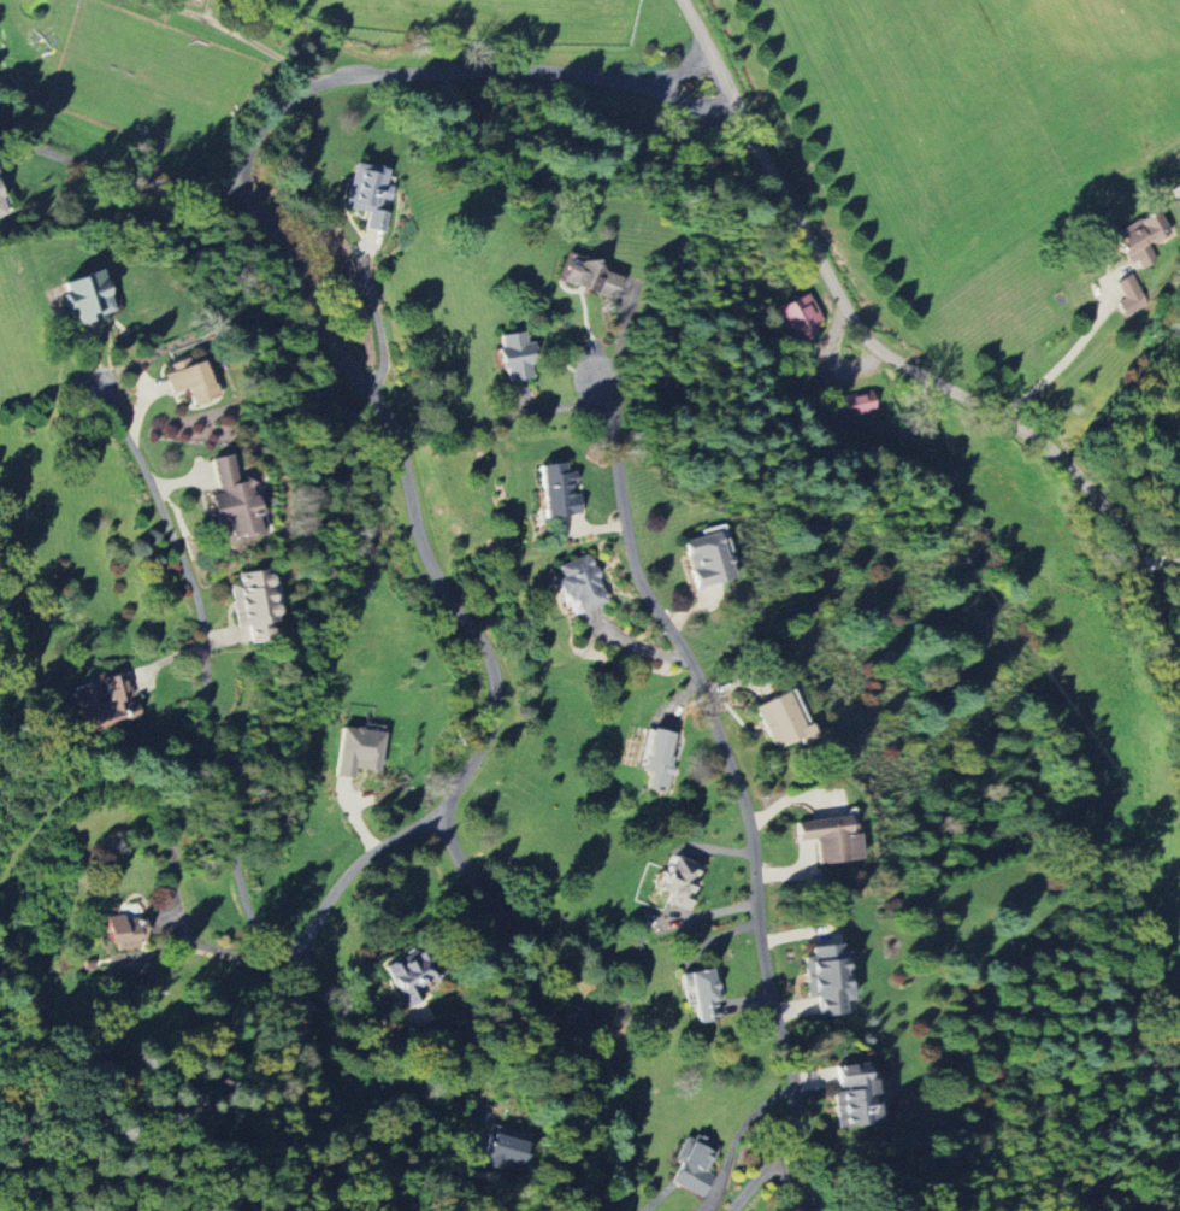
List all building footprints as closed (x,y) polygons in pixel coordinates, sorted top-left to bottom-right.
[(342,208),(366,212),(364,227),(375,229),(380,199),(389,200),(391,187),(384,186),(387,168),(350,162),(342,208)] [(1123,255),(1168,234),(1157,211),(1112,232),(1123,255)] [(560,282),(610,299),(619,272),(569,256),(560,282)] [(113,310),(96,267),(59,281),(77,325),(113,310)] [(812,325),(819,322),(806,293),(776,307),(793,344),(816,334),(812,325)] [(506,381),(535,376),(530,343),(525,343),(523,331),(498,335),(500,346),(494,347),(498,370),(504,368),(506,381)] [(201,359),(163,372),(169,392),(185,386),(191,403),(214,395),(201,359)] [(875,410),(871,390),(840,396),(845,417),(875,410)] [(208,456),(215,492),(207,493),(213,524),(228,522),(231,537),(262,531),(252,477),(235,481),(229,452),(208,456)] [(543,518),(580,514),(578,495),(571,496),(570,482),(575,481),(574,471),(566,472),(565,461),(537,464),(543,518)] [(695,588),(733,576),(716,524),(698,530),(699,535),(680,541),(695,588)] [(554,578),(563,603),(572,600),(577,613),(605,603),(587,553),(554,565),(558,576),(554,578)] [(267,641),(264,621),(272,620),(270,607),(276,606),(272,584),(274,583),(272,567),(236,573),(237,582),(228,584),(235,628),(244,627),(247,644),(267,641)] [(139,718),(125,671),(110,675),(114,687),(104,690),(107,700),(95,704),(89,685),(68,691),(73,707),(80,705),(88,733),(139,718)] [(754,706),(773,750),(798,739),(801,745),(816,738),(808,721),(799,725),(784,693),(754,706)] [(333,776),(353,778),(354,768),(377,771),(382,731),(339,726),(333,776)] [(813,838),(817,864),(858,858),(855,834),(847,835),(844,815),(794,822),(796,841),(813,838)] [(685,910),(701,866),(673,856),(657,900),(685,910)] [(118,950),(139,949),(139,939),(145,938),(143,917),(133,918),(133,924),(123,925),(122,915),(105,916),(107,944),(117,943),(118,950)] [(849,999),(844,951),(837,952),(836,944),(803,947),(808,998),(817,997),(819,1017),(843,1014),(842,1000),(849,999)] [(423,997),(418,986),(429,980),(413,949),(382,965),(405,1007),(423,997)] [(715,968),(686,972),(694,1023),(717,1020),(713,999),(720,998),(715,968)] [(877,1122),(872,1079),(863,1080),(861,1063),(834,1066),(842,1126),(877,1122)] [(477,1157),(511,1172),(522,1144),(509,1139),(511,1132),(491,1123),(477,1157)] [(703,1197),(711,1176),(707,1174),(718,1145),(688,1134),(668,1184),(703,1197)]
